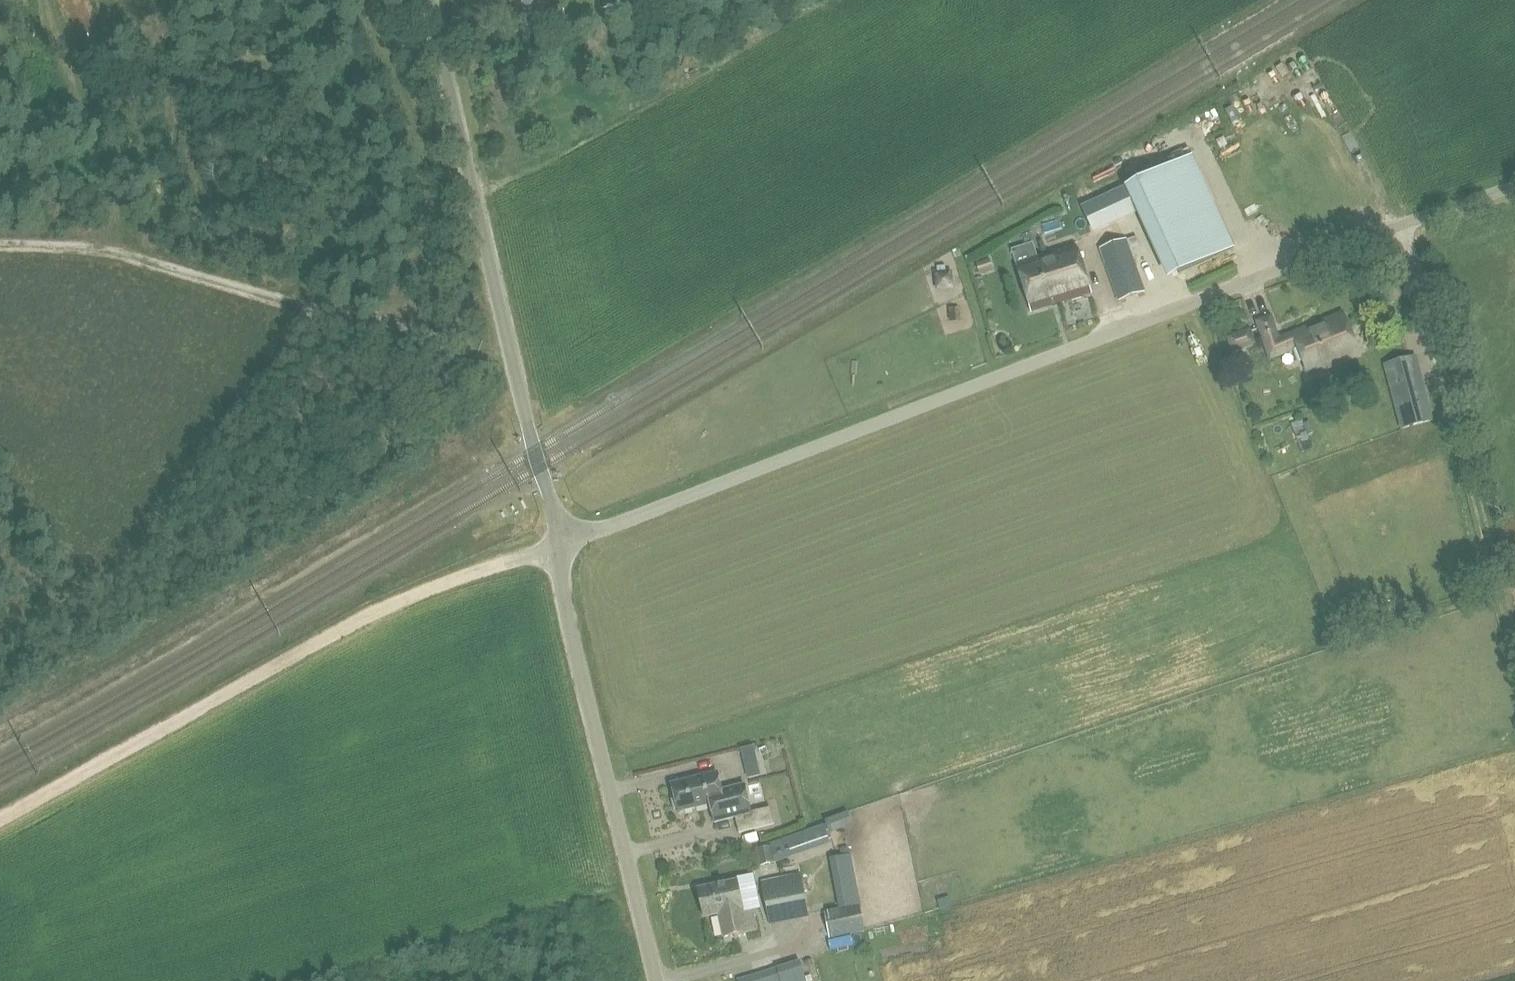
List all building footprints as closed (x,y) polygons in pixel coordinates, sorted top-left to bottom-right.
[(1166,264),(1233,235),(1190,138),(1123,168),(1166,264)] [(1095,233),(1127,218),(1115,193),(1083,208),(1095,233)] [(1069,220),(1049,224),(1052,242),(1072,239),(1069,220)] [(1018,244),(1025,254),(1045,242),(1039,231),(1018,244)] [(1120,300),(1144,291),(1125,239),(1101,248),(1120,300)] [(1031,310),(1090,291),(1077,247),(1017,265),(1031,310)] [(976,263),(982,275),(998,268),(993,256),(976,263)] [(951,273),(937,274),(938,288),(953,286),(951,273)] [(1309,374),(1358,354),(1343,314),(1278,340),(1269,317),(1257,322),(1271,356),(1298,345),(1309,374)] [(1239,334),(1244,352),(1257,348),(1252,331),(1239,334)] [(1402,427),(1426,421),(1409,358),(1386,364),(1402,427)] [(748,781),(762,778),(758,763),(745,766),(748,781)] [(679,811),(710,803),(715,821),(735,816),(739,832),(775,823),(771,806),(752,811),(745,783),(722,789),(718,771),(672,782),(679,811)] [(832,838),(827,824),(786,839),(791,853),(829,840),(828,839),(832,838)] [(757,848),(760,864),(774,861),(771,845),(757,848)] [(830,858),(840,908),(824,911),(829,937),(865,930),(850,854),(830,858)] [(769,922),(809,914),(801,873),(761,881),(769,922)] [(724,936),(756,930),(752,910),(744,912),(737,880),(698,888),(704,917),(719,914),(724,936)] [(778,970),(738,980),(801,980),(797,965),(778,970)] [(848,969),(853,980),(862,980),(864,980),(858,965),(848,969)]
